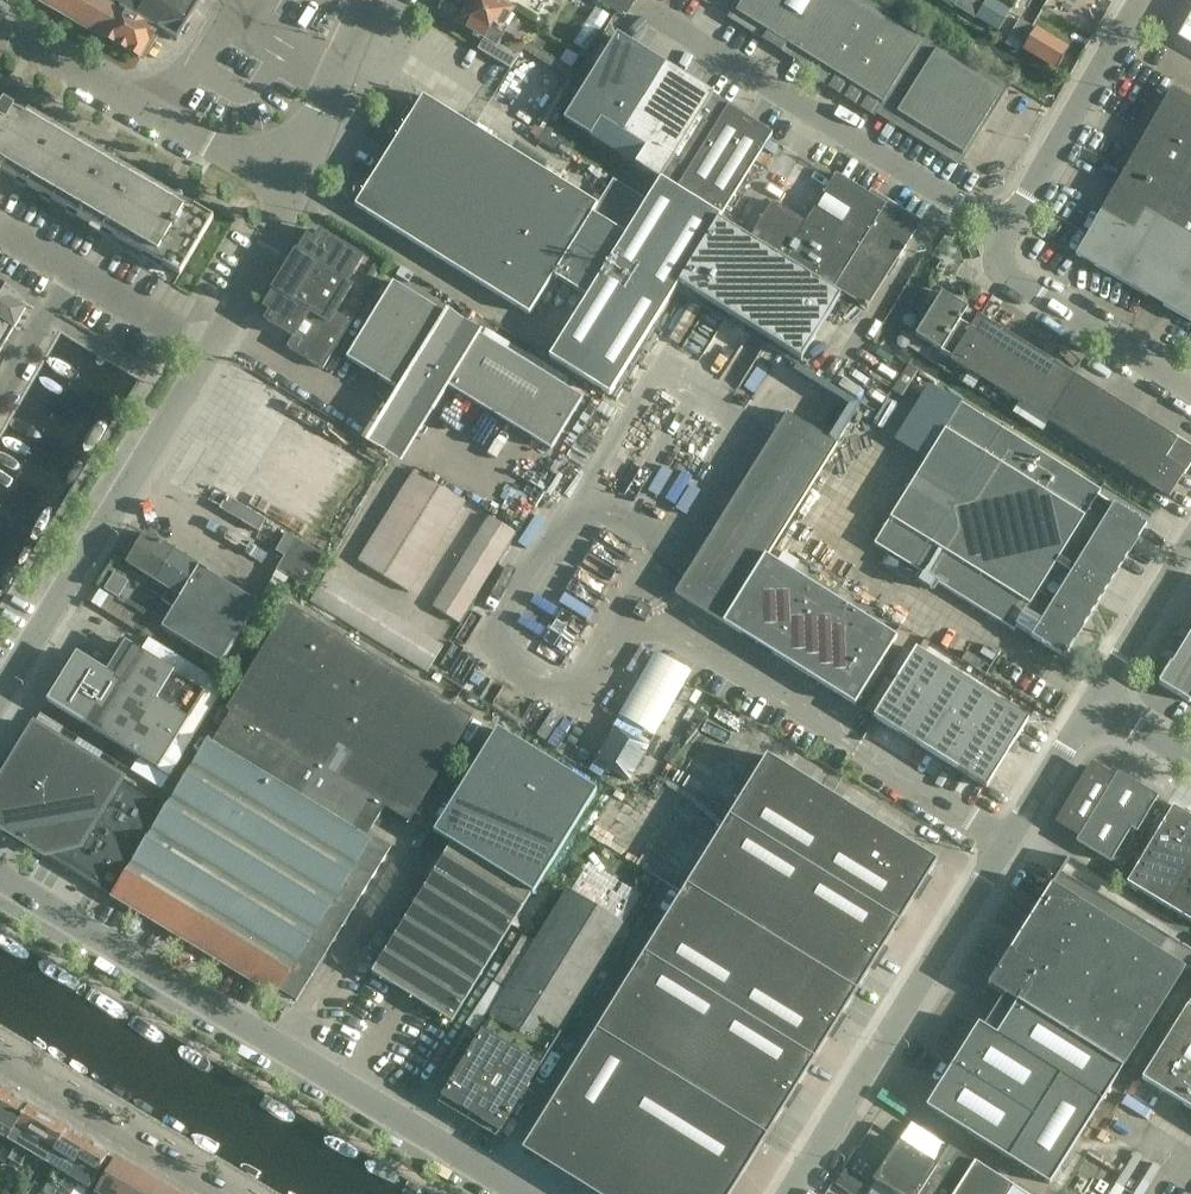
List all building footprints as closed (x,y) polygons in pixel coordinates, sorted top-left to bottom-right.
[(139,58),(156,29),(106,0),(37,0),(139,58)] [(156,29),(175,40),(200,0),(106,0),(156,29)] [(484,38),(478,50),(510,69),(514,63),(517,57),(496,44),(505,29),(501,27),(512,9),(507,6),(497,0),(467,0),(468,5),(457,22),(484,38)] [(600,1),(623,15),(632,0),(601,0),(600,1)] [(811,69),(810,71),(877,113),(879,109),(960,160),(1006,87),(867,0),(742,0),(731,18),(811,69)] [(990,10),(983,21),(999,30),(1006,19),(990,10)] [(1177,42),(1190,50),(1190,18),(1177,42)] [(1009,36),(1021,44),(1031,26),(1019,19),(1009,36)] [(1068,48),(1035,28),(1023,49),(1055,69),(1068,48)] [(618,38),(567,119),(613,149),(665,67),(618,38)] [(665,67),(613,149),(661,179),(712,97),(665,67)] [(1171,88),(1075,255),(1190,322),(1190,100),(1171,88)] [(423,96),(354,205),(529,314),(597,205),(423,96)] [(587,297),(549,358),(609,395),(679,284),(718,221),(772,134),(723,104),(712,97),(661,179),(646,202),(612,181),(553,276),(587,297)] [(2,171),(9,176),(179,275),(213,218),(194,207),(190,213),(24,116),(13,111),(13,110),(4,105),(0,112),(0,174),(2,171)] [(867,307),(917,226),(834,176),(805,222),(772,202),(771,204),(764,200),(745,230),(752,234),(751,236),(867,307)] [(840,297),(718,221),(679,284),(800,360),(840,297)] [(295,252),(293,256),(349,290),(352,286),(347,283),(363,258),(319,231),(314,240),(307,236),(297,253),(295,252)] [(293,256),(275,285),(347,330),(352,323),(335,313),(349,290),(293,256)] [(582,398),(393,282),(346,358),(398,390),(433,410),(447,386),(550,450),(582,398)] [(270,311),(265,320),(292,337),(286,347),(322,370),(347,330),(275,285),(272,289),(274,291),(264,307),(270,311)] [(0,286),(0,320),(14,328),(13,328),(14,329),(22,316),(15,313),(23,299),(0,286)] [(941,292),(915,335),(951,357),(967,331),(957,325),(967,308),(941,292)] [(951,357),(950,360),(1048,420),(1075,376),(998,328),(998,327),(978,314),(967,331),(951,357)] [(13,328),(14,328),(0,320),(0,351),(13,328)] [(901,396),(917,372),(907,366),(891,390),(901,396)] [(1048,420),(1097,451),(1144,480),(1144,481),(1169,496),(1190,460),(1190,448),(1075,376),(1048,420)] [(1048,420),(1018,402),(1012,412),(1091,461),(1097,451),(1048,420)] [(873,543),(915,569),(1014,631),(1017,626),(1031,635),(1030,637),(1064,657),(1146,525),(1113,504),(1112,506),(1097,497),(1100,491),(959,403),(873,543)] [(722,623),(854,705),(897,638),(767,557),(837,444),(786,413),(675,593),(723,622),(722,623)] [(439,486),(413,470),(405,483),(431,499),(439,486)] [(397,496),(423,512),(431,499),(405,483),(397,496)] [(431,499),(456,515),(464,502),(439,486),(431,499)] [(259,529),(266,517),(228,494),(221,506),(259,529)] [(389,509),(415,525),(423,512),(397,496),(389,509)] [(423,512),(448,528),(456,515),(431,499),(423,512)] [(381,522),(407,538),(415,525),(389,509),(381,522)] [(415,525),(440,541),(448,528),(423,512),(415,525)] [(481,530),(506,546),(514,533),(489,517),(481,530)] [(373,535),(398,551),(407,538),(381,522),(373,535)] [(407,538),(432,554),(440,541),(415,525),(407,538)] [(606,529),(560,601),(586,617),(593,606),(577,596),(585,584),(601,594),(626,555),(615,549),(622,538),(606,529)] [(506,546),(481,530),(473,543),(498,559),(506,546)] [(181,595),(198,566),(145,534),(127,562),(181,595)] [(373,535),(365,548),(365,549),(390,564),(398,551),(373,535)] [(398,551),(424,567),(432,554),(407,538),(398,551)] [(283,573),(293,579),(307,587),(325,556),(301,542),(283,573)] [(498,559),(473,543),(465,556),(490,572),(498,559)] [(390,564),(365,549),(357,562),(382,577),(390,564)] [(416,580),(424,567),(398,551),(390,564),(416,580)] [(490,572),(465,556),(456,569),(482,585),(490,572)] [(416,580),(390,564),(382,577),(408,593),(416,580)] [(220,663),(257,603),(198,566),(181,595),(161,627),(220,663)] [(482,585),(456,569),(448,582),(474,598),(482,585)] [(120,594),(128,577),(113,570),(105,587),(120,594)] [(322,610),(338,585),(325,577),(309,602),(322,610)] [(466,611),(474,598),(448,582),(440,595),(466,611)] [(322,610),(335,618),(351,592),(338,585),(322,610)] [(348,626),(364,600),(351,592),(335,618),(348,626)] [(466,611),(440,595),(432,608),(458,624),(466,611)] [(361,634),(377,608),(364,600),(348,626),(361,634)] [(0,783),(0,826),(89,881),(89,882),(96,887),(105,873),(121,882),(112,896),(275,996),(279,990),(296,1000),(391,847),(373,836),(375,833),(371,831),(385,808),(410,823),(472,718),(289,606),(226,711),(230,713),(216,736),(212,733),(166,807),(61,743),(61,742),(35,726),(0,783)] [(374,642),(390,616),(377,608),(361,634),(374,642)] [(134,627),(150,637),(161,619),(145,610),(134,627)] [(387,650),(403,624),(390,616),(374,642),(387,650)] [(400,658),(416,632),(403,624),(387,650),(400,658)] [(1158,682),(1159,684),(1188,702),(1190,702),(1190,631),(1172,663),(1169,665),(1158,682)] [(413,666),(429,640),(416,632),(400,658),(413,666)] [(76,652),(47,700),(93,729),(169,776),(226,686),(141,634),(115,676),(76,652)] [(429,640),(413,666),(426,674),(442,648),(429,640)] [(873,717),(901,735),(986,788),(1028,720),(915,649),(873,717)] [(618,716),(654,736),(691,672),(654,651),(618,716)] [(591,767),(604,774),(608,766),(630,778),(648,744),(613,725),(591,767)] [(533,893),(596,791),(497,730),(434,832),(451,843),(372,972),(452,1021),(531,893),(533,893)] [(767,756),(729,817),(899,923),(937,862),(767,756)] [(1085,767),(1054,818),(1076,832),(1107,780),(1085,767)] [(1117,772),(1075,841),(1110,862),(1130,828),(1137,832),(1158,797),(1152,793),(1117,772)] [(1168,908),(1190,921),(1190,817),(1172,806),(1126,882),(1168,908)] [(729,817),(686,886),(856,992),(899,923),(729,817)] [(105,873),(96,887),(112,896),(121,882),(105,873)] [(988,984),(1017,1002),(997,1034),(1102,1100),(1184,969),(1051,885),(1020,935),(1024,938),(1015,953),(1009,950),(988,984)] [(686,886),(643,954),(814,1060),(856,992),(686,886)] [(567,891),(441,1097),(500,1132),(625,927),(567,891)] [(643,954),(595,1031),(645,1061),(767,1136),(814,1060),(643,954)] [(1141,1078),(1190,1109),(1190,1010),(1185,1007),(1141,1078)] [(1050,1183),(1102,1100),(997,1034),(979,1023),(927,1107),(1050,1183)] [(595,1031),(524,1144),(574,1175),(645,1061),(595,1031)] [(574,1175),(605,1193),(731,1193),(767,1136),(645,1061),(574,1175)] [(9,1094),(2,1090),(0,1086),(0,1109),(9,1094)] [(0,1109),(0,1135),(8,1140),(28,1105),(27,1105),(24,1101),(19,1097),(15,1097),(9,1094),(0,1109)] [(8,1140),(0,1153),(0,1155),(20,1167),(26,1156),(32,1159),(34,1155),(46,1163),(67,1129),(43,1114),(40,1110),(35,1107),(30,1107),(28,1105),(8,1140)] [(873,1180),(894,1193),(916,1193),(947,1147),(910,1123),(899,1140),(873,1180)] [(89,1142),(81,1137),(79,1134),(74,1130),(70,1130),(67,1129),(46,1163),(56,1169),(42,1192),(43,1193),(42,1193),(58,1193),(89,1142)] [(58,1193),(71,1193),(79,1182),(89,1188),(109,1154),(106,1152),(105,1149),(99,1145),(95,1145),(89,1142),(58,1193)] [(975,1162),(975,1163),(948,1145),(947,1147),(916,1193),(1026,1193),(975,1162)] [(114,1159),(94,1192),(97,1193),(123,1193),(137,1171),(115,1158),(114,1159)] [(836,1185),(842,1189),(848,1193),(859,1177),(847,1169),(836,1185)] [(160,1184),(137,1171),(123,1193),(154,1193),(160,1184)] [(154,1193),(176,1193),(160,1184),(154,1193)]
